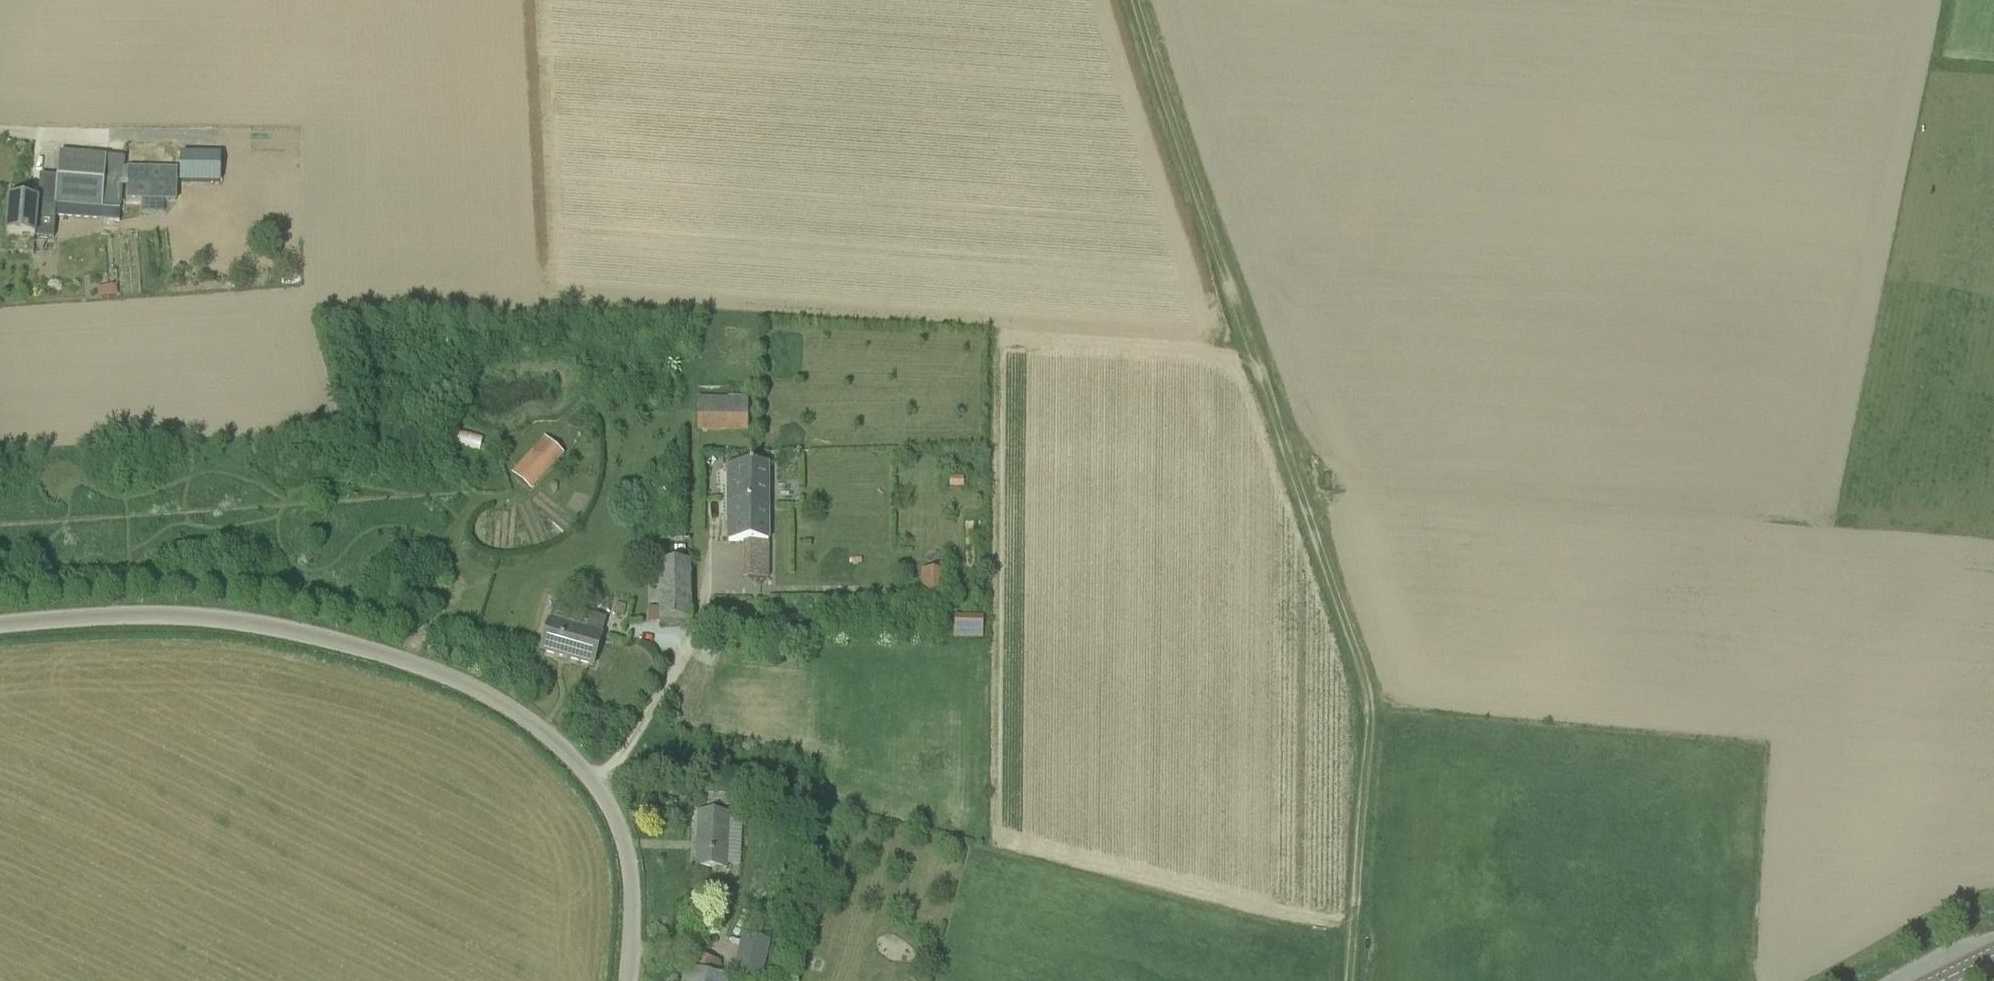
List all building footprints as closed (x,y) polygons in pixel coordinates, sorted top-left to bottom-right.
[(58,177),(56,205),(58,205),(57,218),(120,223),(121,210),(103,209),(108,158),(60,154),(58,177)] [(220,155),(182,154),(181,183),(220,184),(220,155)] [(177,164),(129,161),(127,191),(175,194),(177,164)] [(40,204),(40,203),(10,200),(7,235),(55,239),(57,218),(58,205),(56,205),(40,204)] [(117,287),(107,288),(107,299),(117,298),(117,287)] [(698,400),(698,431),(748,431),(748,401),(698,400)] [(532,492),(565,455),(545,438),(512,473),(532,492)] [(729,543),(768,542),(767,466),(728,466),(729,543)] [(691,623),(690,563),(659,564),(660,609),(661,609),(661,623),(691,623)] [(943,573),(924,573),(924,601),(943,601),(943,573)] [(550,622),(541,652),(593,667),(602,637),(565,626),(569,612),(554,607),(550,622)] [(982,617),(952,615),(951,638),(980,640),(982,617)] [(770,637),(779,637),(779,616),(770,616),(770,637)] [(728,870),(731,816),(699,815),(697,869),(728,870)] [(733,978),(747,980),(761,980),(770,942),(742,936),(733,978)] [(720,978),(724,964),(690,955),(686,969),(720,978)]
